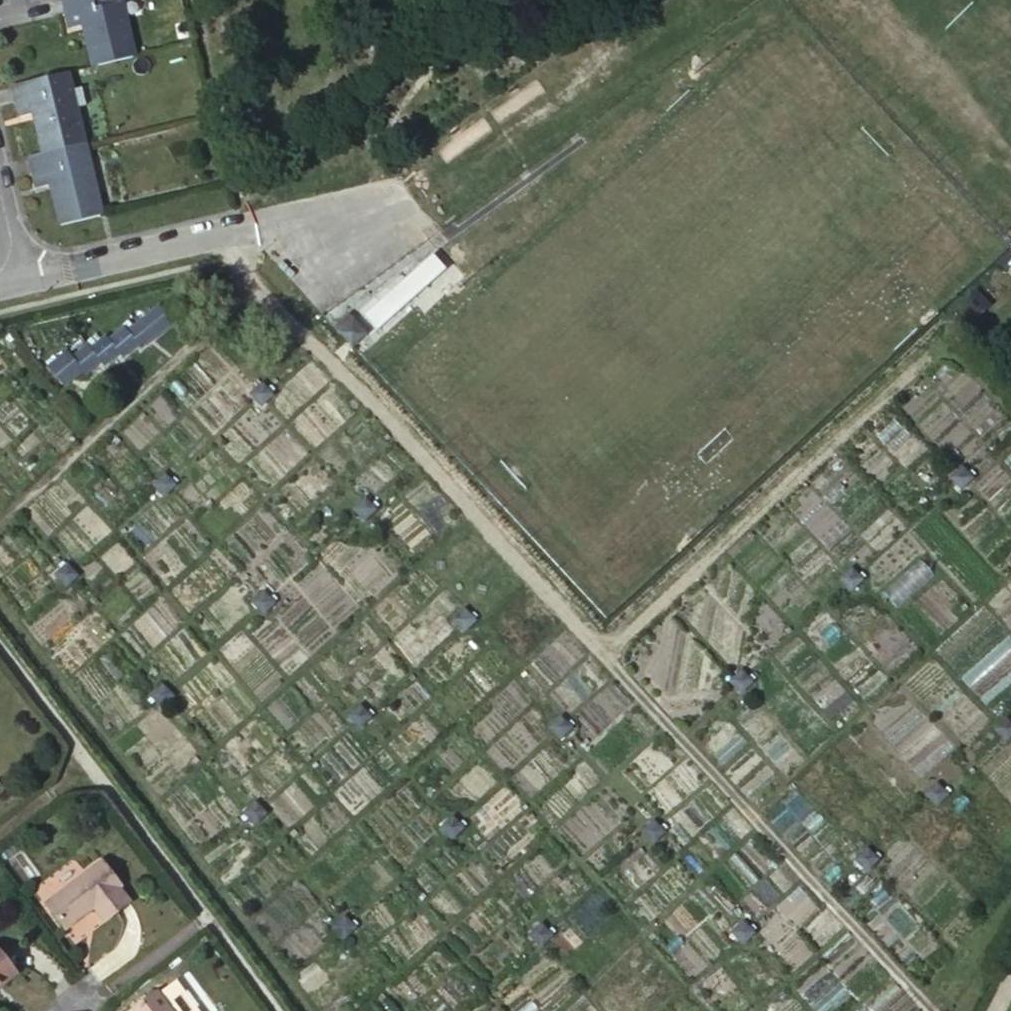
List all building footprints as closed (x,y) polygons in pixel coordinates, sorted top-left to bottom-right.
[(74,28),(91,24),(101,67),(133,60),(139,59),(137,53),(133,38),(126,3),(103,7),(101,0),(68,0),(74,28)] [(42,80),(12,86),(19,117),(32,115),(41,155),(56,152),(82,145),(74,110),(69,92),(65,75),(42,80)] [(82,89),(69,92),(74,110),(86,107),(82,89)] [(91,181),(82,145),(56,152),(41,155),(28,159),(32,180),(34,188),(48,186),(58,227),(63,228),(93,221),(99,220),(96,206),(91,181)] [(435,258),(367,317),(380,332),(448,272),(435,258)] [(140,347),(143,351),(175,324),(162,309),(130,335),(140,347)] [(334,330),(353,347),(365,332),(346,316),(334,330)] [(121,356),(125,360),(140,347),(130,335),(127,332),(112,345),(121,356)] [(103,365),(106,369),(121,356),(112,345),(108,341),(93,354),(103,365)] [(84,374),(87,378),(103,365),(93,354),(90,350),(74,362),(84,374)] [(52,371),(67,388),(84,374),(74,362),(69,357),(52,371)] [(98,860),(42,905),(63,932),(78,919),(91,909),(101,922),(129,901),(98,860)] [(16,975),(0,955),(0,988),(16,975)]
